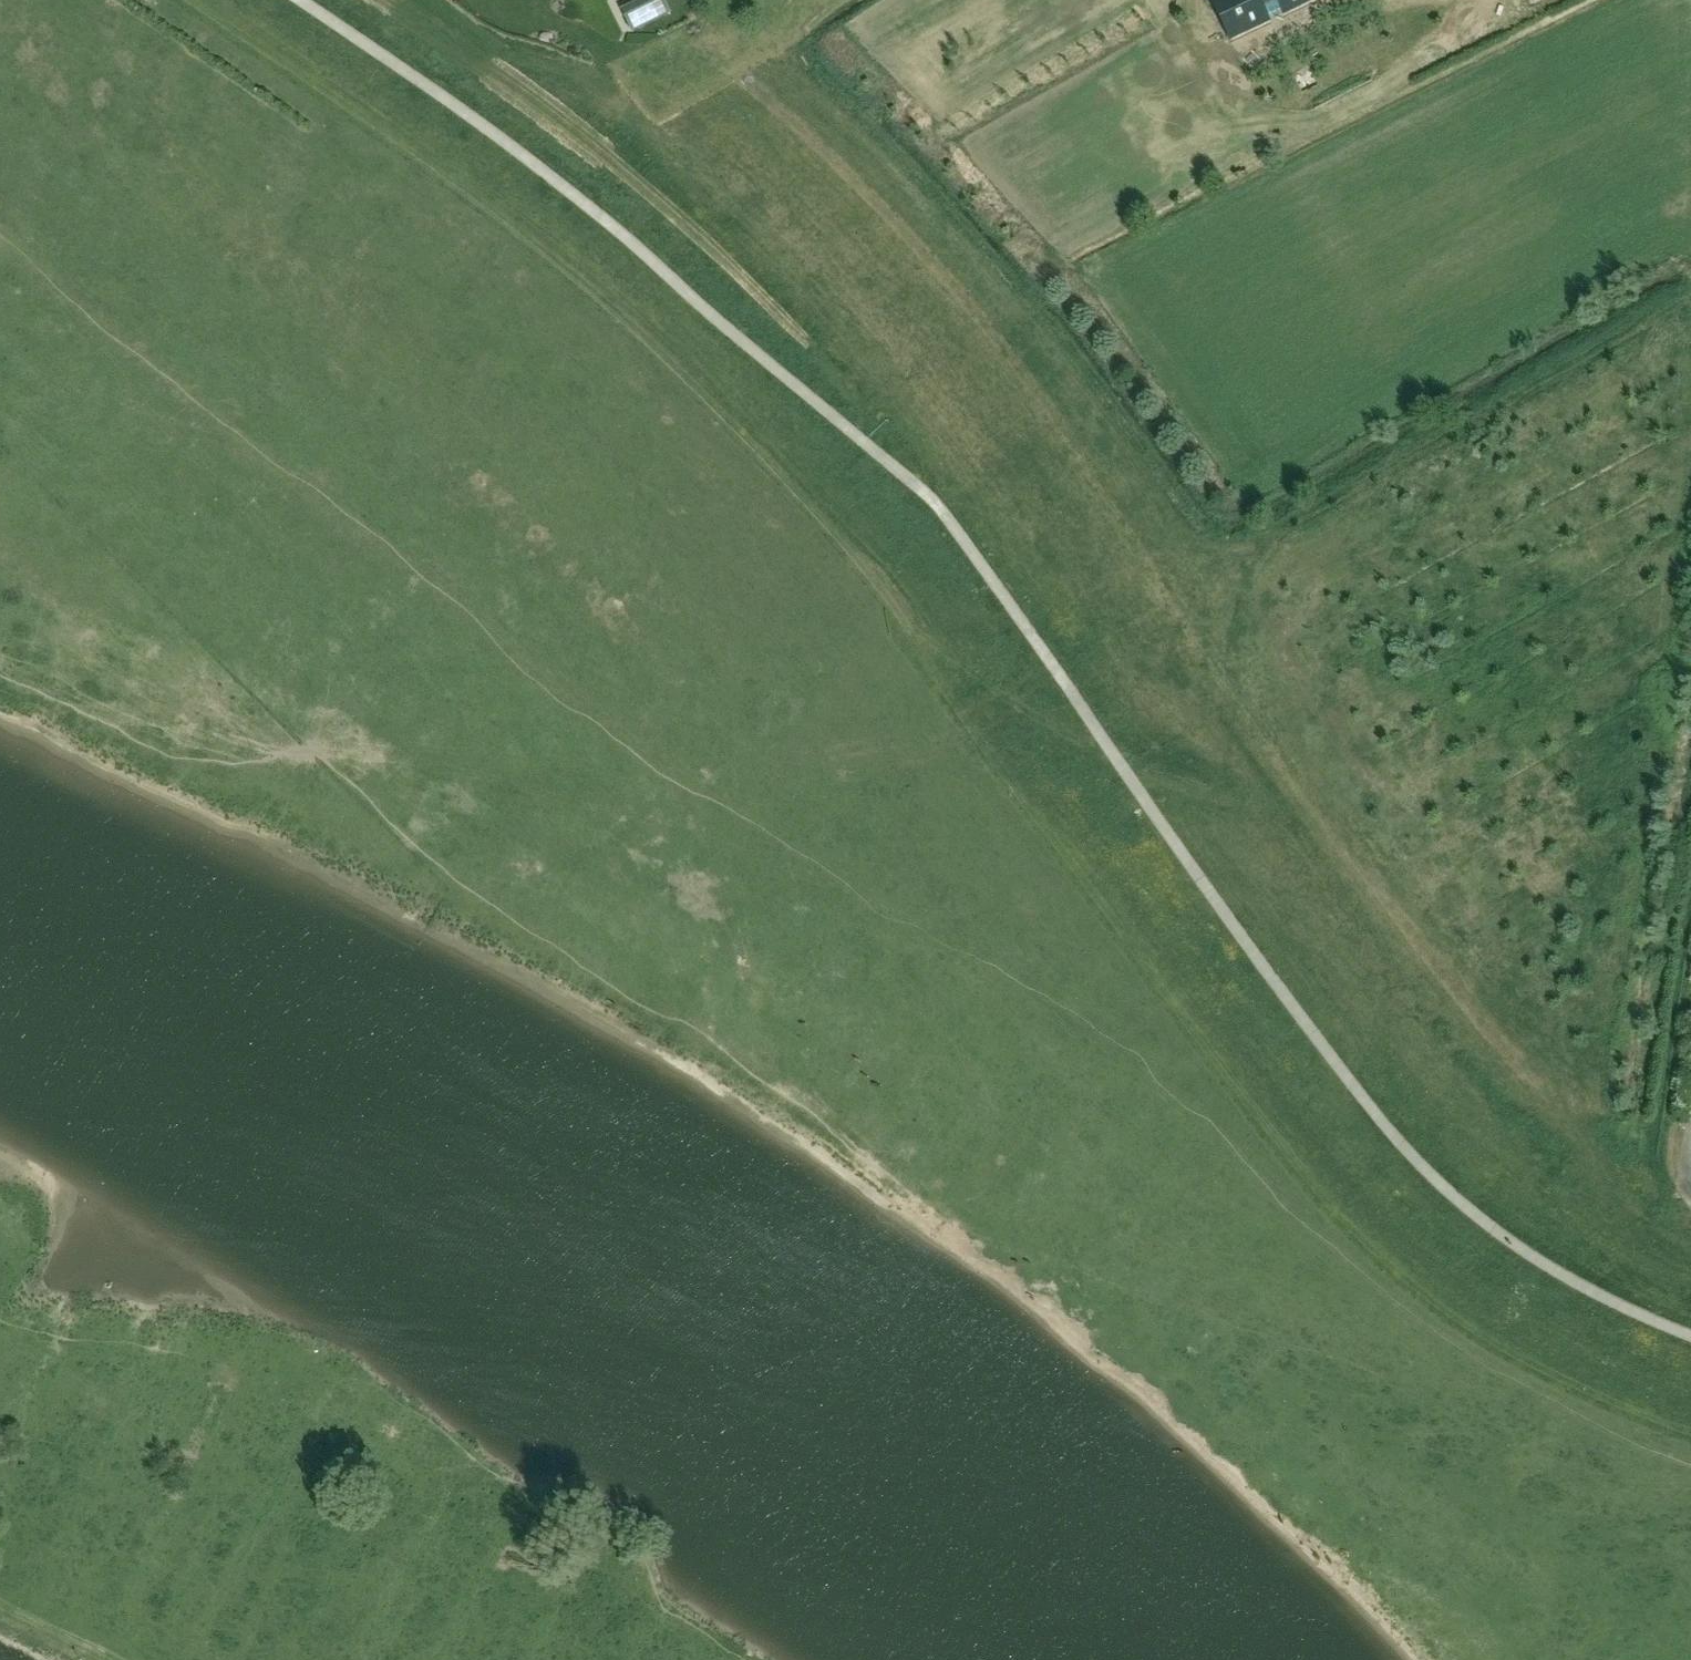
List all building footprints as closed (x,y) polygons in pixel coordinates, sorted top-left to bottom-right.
[(1227,36),(1305,0),(1210,0),(1227,36)]
